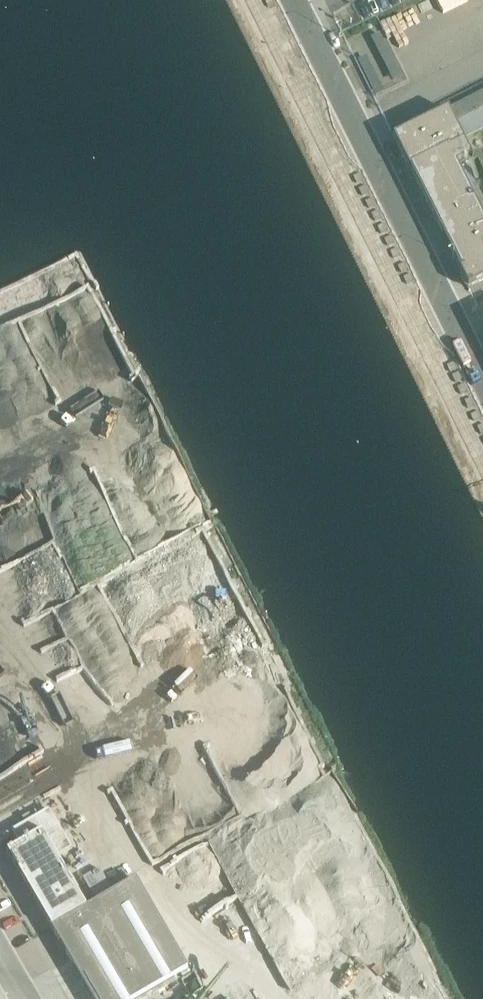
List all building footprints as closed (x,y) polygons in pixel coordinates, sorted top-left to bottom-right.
[(455,165),(470,157),(472,161),(473,160),(463,140),(482,129),(482,91),(449,110),(448,110),(393,137),(409,168),(410,168),(461,270),(460,271),(468,288),(482,281),(482,221),(455,165)] [(19,845),(7,852),(51,928),(86,908),(57,857),(72,849),(49,809),(11,831),(19,845)] [(86,908),(51,928),(92,998),(135,998),(187,969),(135,879),(86,908)]
